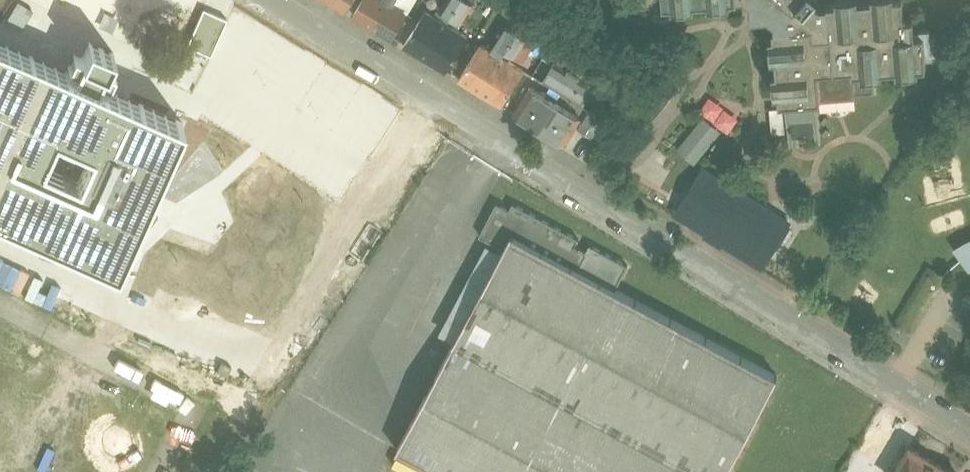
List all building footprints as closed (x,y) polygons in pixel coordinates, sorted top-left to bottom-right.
[(5,12),(8,0),(0,0),(0,11),(5,12)] [(355,13),(367,20),(373,24),(388,0),(363,0),(355,13)] [(373,24),(380,28),(380,29),(392,35),(407,10),(395,2),(396,0),(388,0),(373,24)] [(405,44),(426,57),(461,0),(446,0),(440,9),(446,13),(443,18),(427,8),(405,44)] [(426,57),(447,70),(469,34),(453,24),(456,19),(462,22),(474,2),(471,0),(461,0),(426,57)] [(822,3),(819,0),(752,0),(753,16),(770,14),(776,20),(777,26),(775,26),(776,35),(778,35),(780,55),(777,55),(779,71),(781,71),(783,91),(780,91),(781,100),(788,100),(788,106),(787,106),(791,148),(795,147),(794,133),(816,132),(817,146),(821,145),(819,103),(817,103),(816,98),(823,97),(875,92),(872,63),(926,60),(926,64),(928,64),(925,32),(916,32),(915,15),(923,15),(922,0),(910,0),(905,0),(892,0),(833,5),(833,1),(830,1),(830,3),(822,3)] [(498,52),(482,43),(460,78),(481,91),(518,31),(508,24),(496,44),(501,47),(498,52)] [(518,31),(481,91),(502,104),(524,68),(508,58),(511,53),(516,56),(528,37),(519,31),(518,31)] [(528,37),(516,56),(523,60),(535,41),(519,31),(528,37)] [(117,267),(118,266),(119,265),(117,264),(180,125),(181,126),(182,124),(181,123),(182,123),(98,85),(100,79),(109,83),(115,71),(106,67),(113,51),(90,41),(87,49),(79,46),(75,53),(70,65),(78,69),(75,76),(0,42),(0,215),(117,267)] [(584,59),(564,48),(544,80),(581,103),(594,83),(592,82),(597,76),(580,65),(584,59)] [(556,102),(531,87),(515,113),(540,128),(556,102)] [(581,117),(556,102),(540,128),(564,143),(581,117)] [(705,117),(678,149),(696,164),(723,132),(705,117)] [(703,159),(670,214),(765,270),(797,216),(703,159)] [(510,209),(498,202),(487,222),(500,229),(493,241),(505,248),(513,234),(580,270),(590,251),(587,250),(583,248),(584,246),(581,244),(580,246),(577,244),(580,238),(514,202),(510,209)] [(617,288),(616,289),(580,270),(513,234),(505,248),(398,449),(441,471),(727,471),(779,375),(617,288)] [(954,247),(969,268),(969,238),(963,241),(954,247)] [(629,264),(591,243),(587,250),(590,251),(580,270),(616,289),(617,288),(629,264)] [(911,445),(894,471),(928,471),(935,460),(911,445)] [(935,460),(928,471),(955,471),(935,460)]
